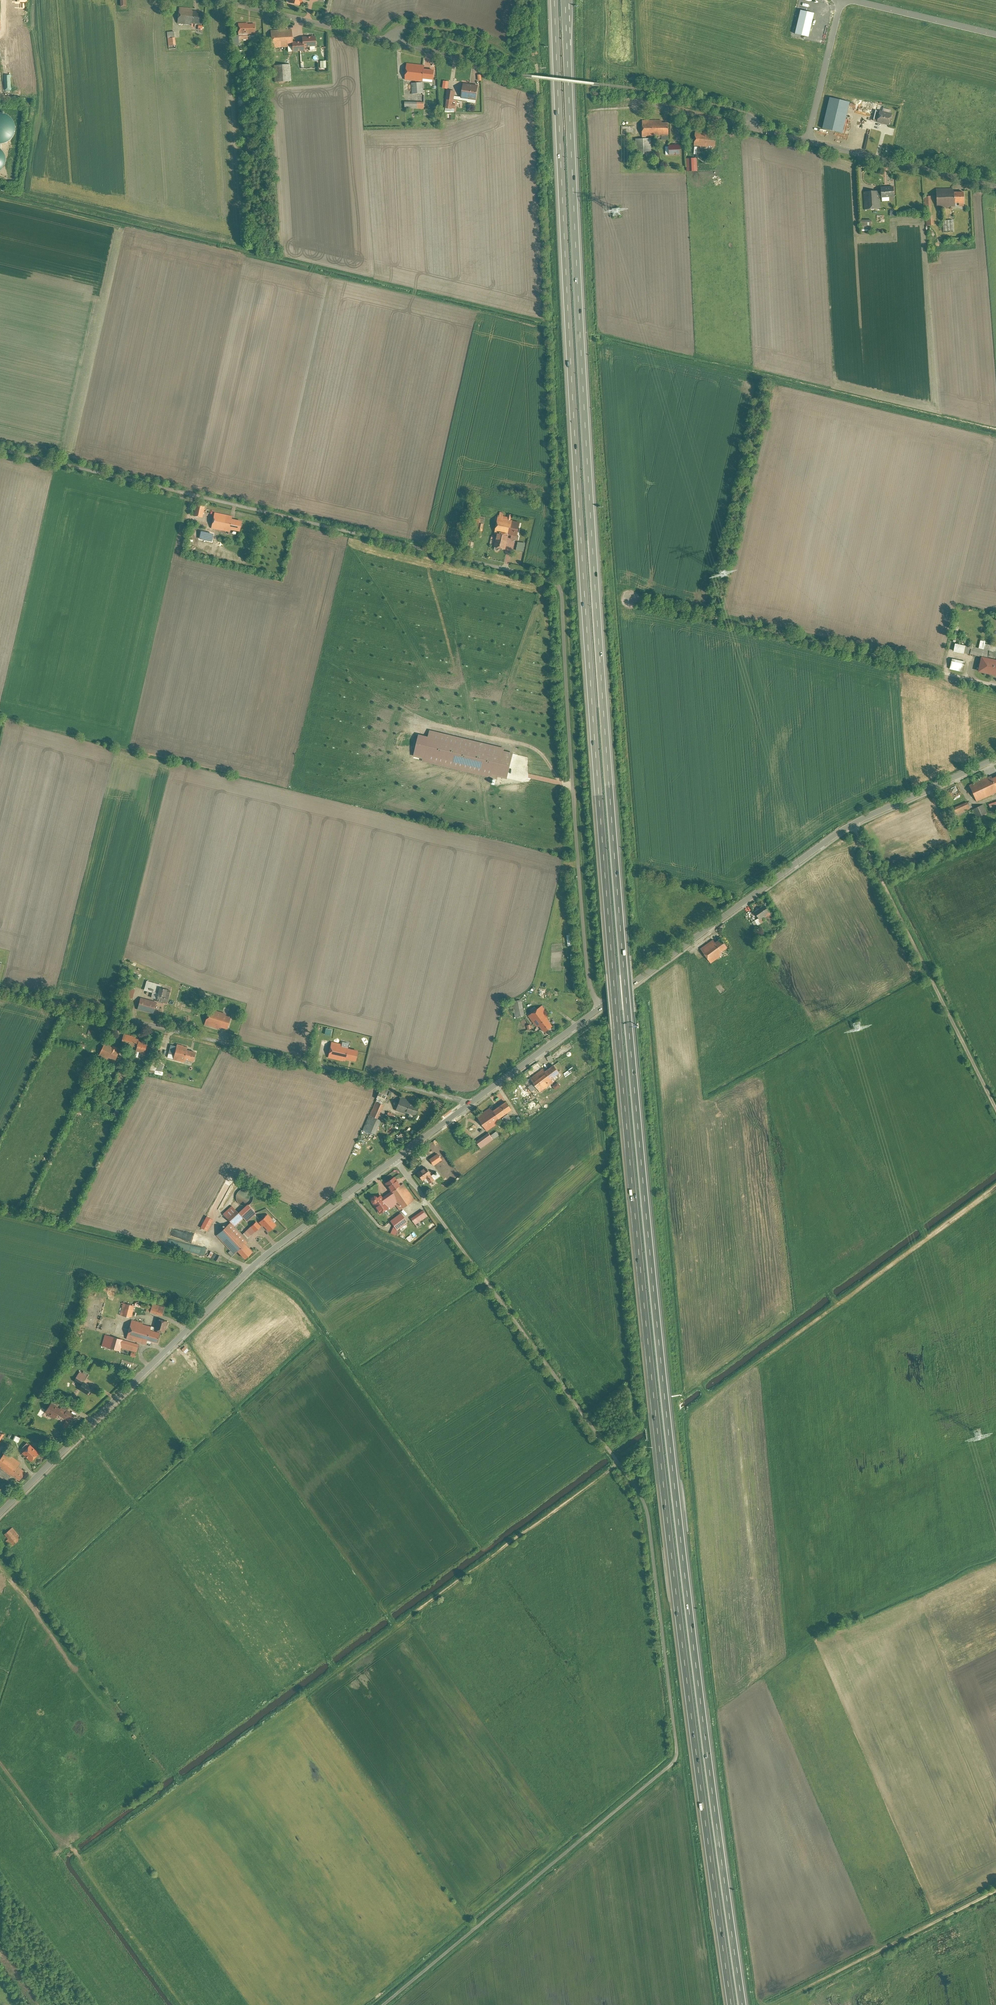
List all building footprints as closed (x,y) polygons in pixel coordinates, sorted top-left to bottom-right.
[(192,9),(181,8),(179,23),(191,24),(191,21),(192,12),(192,9)] [(815,14),(801,11),(795,35),(808,38),(815,14)] [(202,13),(192,12),(191,21),(201,22),(202,13)] [(253,23),(238,24),(238,34),(254,34),(253,23)] [(291,29),(271,30),(272,47),(292,46),(291,29)] [(316,35),(303,36),(303,41),(303,47),(317,47),(316,35)] [(303,47),(303,41),(292,42),(293,52),(304,51),(303,47)] [(424,65),(407,63),(405,78),(422,81),(422,78),(424,69),(424,65)] [(290,65),(274,65),(275,80),(291,80),(290,65)] [(434,70),(424,69),(422,78),(433,79),(434,70)] [(423,83),(413,83),(413,94),(423,93),(423,83)] [(477,85),(463,83),(461,96),(475,98),(477,85)] [(456,91),(448,90),(445,108),(453,109),(456,91)] [(841,133),(849,103),(829,98),(822,128),(841,133)] [(880,110),(877,121),(890,124),(893,114),(880,110)] [(4,144),(9,142),(13,138),(15,134),(16,129),(15,124),(12,119),(8,116),(4,114),(0,113),(0,145),(4,144)] [(671,121),(644,121),(644,137),(671,137),(671,121)] [(716,133),(697,131),(695,144),(715,146),(716,133)] [(652,139),(637,139),(638,155),(653,155),(652,139)] [(681,145),(669,145),(670,155),(681,155),(681,145)] [(688,174),(696,174),(696,161),(688,161),(688,174)] [(894,186),(882,187),(882,197),(895,196),(894,186)] [(953,188),(937,189),(938,207),(954,206),(954,204),(954,192),(953,188)] [(879,190),(863,192),(865,208),(881,206),(879,190)] [(964,191),(954,192),(954,204),(965,203),(964,191)] [(933,214),(932,215),(931,196),(925,196),(927,225),(934,225),(933,214)] [(944,220),(945,231),(954,231),(953,219),(944,220)] [(203,518),(205,507),(195,505),(193,516),(203,518)] [(233,516),(214,513),(211,529),(230,533),(230,531),(240,533),(242,522),(232,520),(233,516)] [(504,513),(500,513),(499,516),(498,516),(495,535),(496,535),(493,548),(505,550),(507,536),(511,536),(510,541),(518,542),(519,537),(518,536),(520,523),(511,521),(512,516),(508,515),(508,517),(503,517),(504,513)] [(485,520),(477,519),(477,520),(474,519),(473,530),(478,530),(477,537),(480,537),(481,532),(483,532),(485,520)] [(263,539),(279,541),(281,526),(265,524),(263,539)] [(968,646),(958,644),(956,652),(966,654),(968,646)] [(985,658),(982,673),(995,675),(995,660),(985,658)] [(965,673),(968,663),(955,659),(952,670),(965,673)] [(429,729),(427,736),(418,734),(413,756),(422,758),(422,760),(496,778),(497,776),(506,779),(513,753),(503,750),(504,748),(429,729)] [(968,785),(976,802),(995,793),(995,777),(993,779),(991,775),(968,785)] [(972,809),(969,802),(957,807),(959,814),(972,809)] [(984,805),(974,809),(978,817),(988,813),(984,805)] [(755,912),(760,920),(771,913),(766,905),(755,912)] [(713,939),(700,949),(711,963),(721,956),(720,954),(728,948),(722,939),(716,943),(713,939)] [(159,984),(147,981),(145,989),(157,992),(159,984)] [(126,987),(124,996),(132,998),(135,989),(126,987)] [(171,990),(160,987),(157,999),(168,1002),(171,990)] [(156,1002),(140,998),(137,1010),(153,1014),(156,1002)] [(524,1015),(522,999),(513,1001),(515,1017),(524,1015)] [(541,1006),(528,1015),(537,1027),(539,1025),(544,1031),(552,1026),(547,1018),(549,1017),(541,1006)] [(209,1011),(205,1024),(226,1029),(230,1016),(209,1011)] [(139,1038),(124,1034),(121,1045),(136,1049),(138,1041),(139,1038)] [(146,1044),(138,1041),(136,1049),(144,1051),(146,1044)] [(119,1048),(106,1043),(101,1056),(114,1061),(119,1048)] [(331,1043),(328,1059),(345,1062),(345,1058),(355,1060),(357,1050),(347,1048),(347,1046),(331,1043)] [(187,1046),(177,1044),(174,1059),(184,1061),(185,1058),(187,1050),(187,1046)] [(195,1052),(187,1050),(185,1058),(193,1060),(195,1052)] [(544,1066),(529,1076),(539,1090),(563,1073),(558,1065),(548,1072),(544,1066)] [(381,1086),(376,1098),(384,1101),(388,1090),(381,1086)] [(541,1094),(530,1103),(533,1106),(544,1098),(541,1094)] [(400,1098),(395,1108),(406,1113),(408,1109),(416,1112),(418,1105),(400,1098)] [(493,1105),(479,1115),(488,1128),(516,1107),(510,1098),(495,1108),(493,1105)] [(378,1119),(383,1105),(375,1101),(364,1132),(371,1135),(372,1133),(375,1134),(381,1120),(378,1119)] [(118,1117),(121,1110),(116,1108),(113,1114),(118,1117)] [(490,1132),(478,1140),(483,1146),(494,1138),(490,1132)] [(419,1156),(422,1160),(427,1155),(424,1151),(419,1156)] [(433,1165),(442,1160),(437,1153),(429,1159),(433,1165)] [(424,1166),(416,1173),(421,1180),(425,1177),(430,1183),(435,1179),(432,1176),(424,1166)] [(371,1202),(380,1213),(388,1207),(389,1209),(396,1204),(400,1210),(414,1200),(402,1184),(400,1185),(394,1177),(385,1183),(391,1191),(382,1197),(381,1195),(377,1198),(376,1196),(374,1196),(371,1197),(371,1199),(372,1201),(371,1202)] [(238,1189),(237,1201),(249,1203),(250,1195),(245,1194),(245,1190),(238,1189)] [(242,1217),(232,1207),(225,1214),(235,1225),(242,1217)] [(424,1209),(412,1216),(415,1221),(427,1214),(424,1209)] [(407,1222),(401,1213),(390,1221),(397,1230),(407,1222)] [(268,1214),(260,1222),(268,1231),(276,1224),(268,1214)] [(201,1228),(207,1231),(213,1221),(207,1218),(201,1228)] [(256,1222),(241,1235),(244,1240),(260,1227),(256,1222)] [(230,1223),(217,1234),(233,1253),(236,1251),(243,1245),(246,1242),(244,1240),(241,1235),(230,1223)] [(243,1245),(236,1251),(244,1259),(250,1254),(243,1245)] [(219,1262),(222,1255),(210,1251),(208,1258),(219,1262)] [(120,1314),(131,1317),(134,1306),(123,1303),(120,1314)] [(153,1303),(152,1307),(148,1305),(146,1311),(162,1315),(165,1307),(153,1303)] [(158,1318),(156,1327),(143,1324),(143,1322),(132,1320),(127,1338),(146,1343),(147,1340),(156,1342),(159,1332),(157,1331),(157,1330),(164,1332),(167,1321),(158,1318)] [(138,1344),(105,1334),(102,1346),(120,1351),(121,1347),(136,1352),(138,1344)] [(83,1382),(88,1374),(84,1371),(82,1373),(80,1371),(76,1377),(83,1382)] [(84,1383),(80,1390),(87,1394),(91,1388),(84,1383)] [(74,1415),(67,1409),(66,1410),(61,1407),(60,1408),(51,1402),(44,1412),(54,1419),(58,1414),(64,1418),(65,1416),(70,1420),(74,1415)] [(38,1453),(29,1443),(21,1452),(30,1461),(38,1453)] [(0,1458),(0,1469),(10,1477),(11,1475),(18,1466),(21,1463),(6,1451),(0,1458)] [(18,1466),(11,1475),(18,1480),(25,1471),(18,1466)] [(12,1526),(4,1533),(8,1538),(6,1540),(11,1546),(21,1537),(12,1526)]
